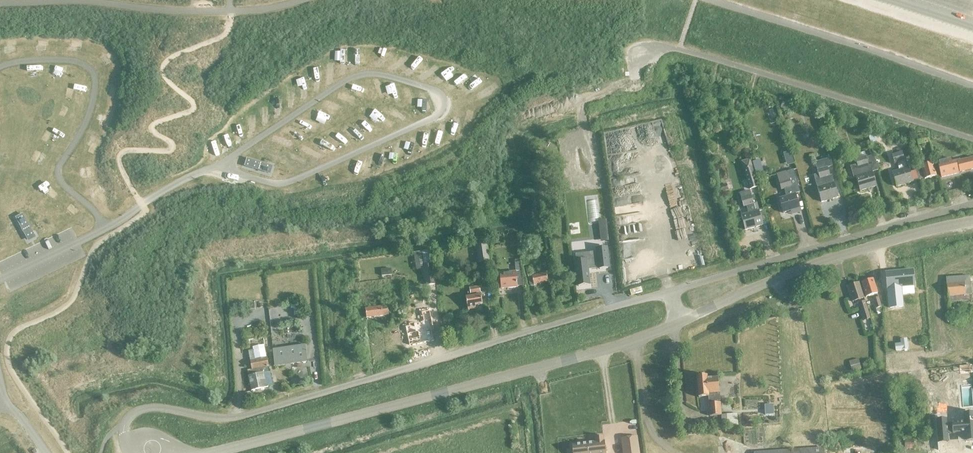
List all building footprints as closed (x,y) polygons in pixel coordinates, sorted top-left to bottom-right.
[(782,103),(780,109),(786,111),(788,105),(782,103)] [(918,145),(929,142),(927,136),(916,139),(918,145)] [(872,172),(878,171),(873,156),(866,158),(864,152),(860,154),(861,158),(855,160),(857,165),(850,167),(853,178),(856,178),(860,191),(876,186),(872,172)] [(901,153),(891,155),(893,163),(897,163),(903,161),(901,153)] [(924,179),(936,177),(933,163),(924,165),(922,156),(916,157),(919,166),(921,166),(924,179)] [(937,162),(941,178),(958,174),(958,173),(960,172),(960,173),(972,170),(972,157),(960,161),(959,160),(951,162),(950,159),(937,162)] [(246,161),(244,167),(268,174),(270,166),(266,165),(247,159),(246,161)] [(749,190),(758,187),(750,159),(741,162),(749,190)] [(818,175),(814,176),(817,188),(821,202),(838,197),(834,183),(832,176),(830,176),(828,168),(832,167),(830,159),(815,163),(818,175)] [(759,160),(752,162),(755,175),(763,173),(759,160)] [(899,171),(892,173),(896,187),(913,182),(909,168),(904,169),(903,166),(898,168),(899,171)] [(787,172),(777,175),(779,182),(781,190),(784,190),(785,195),(786,197),(779,199),(783,213),(800,209),(795,194),(799,193),(797,186),(793,170),(787,172)] [(751,195),(741,198),(743,207),(746,206),(748,214),(741,216),(745,230),(763,225),(761,218),(766,217),(764,209),(759,211),(756,212),(751,195)] [(33,232),(24,214),(23,214),(17,217),(28,240),(35,236),(33,232)] [(479,264),(490,262),(486,243),(475,245),(479,264)] [(598,252),(575,254),(576,261),(579,287),(589,286),(587,270),(600,269),(600,270),(608,269),(606,248),(598,249),(598,252)] [(521,272),(520,272),(519,262),(515,262),(516,273),(500,274),(501,289),(517,288),(517,284),(522,283),(521,272)] [(435,284),(432,266),(424,267),(427,286),(435,284)] [(912,271),(885,273),(887,289),(888,289),(890,308),(902,307),(900,287),(914,286),(912,271)] [(534,285),(548,282),(546,273),(532,276),(532,278),(529,279),(530,286),(534,285)] [(969,276),(946,278),(947,297),(948,303),(971,301),(970,295),(971,295),(969,276)] [(877,294),(872,279),(862,282),(866,297),(877,294)] [(864,299),(859,283),(847,287),(852,302),(864,299)] [(467,294),(468,298),(466,298),(468,311),(476,309),(475,306),(482,305),(481,295),(478,296),(477,294),(481,294),(479,288),(470,289),(470,293),(467,294)] [(881,307),(878,298),(873,299),(876,309),(880,308),(881,307)] [(870,319),(865,301),(858,304),(864,321),(870,319)] [(366,318),(389,315),(388,307),(382,308),(382,307),(365,309),(366,318)] [(434,334),(432,321),(430,312),(423,313),(424,322),(409,325),(409,326),(405,327),(409,345),(412,345),(413,346),(428,342),(427,336),(434,334)] [(901,343),(894,344),(895,351),(908,349),(906,339),(900,340),(901,343)] [(307,362),(305,345),(273,350),(275,366),(307,362)] [(249,352),(253,370),(268,367),(266,353),(265,350),(254,352),(253,351),(249,352)] [(858,359),(849,361),(852,371),(861,368),(858,359)] [(959,367),(959,374),(972,373),(972,366),(959,367)] [(268,373),(268,367),(253,370),(248,371),(252,391),(266,388),(266,387),(268,386),(268,387),(273,386),(270,372),(268,373)] [(699,377),(697,377),(699,398),(708,397),(709,404),(710,417),(721,416),(720,403),(719,393),(718,378),(707,379),(707,376),(703,377),(702,374),(700,374),(699,377)] [(936,420),(938,435),(947,434),(953,434),(957,434),(958,433),(959,440),(960,439),(960,438),(962,438),(962,439),(965,438),(965,441),(972,440),(972,413),(963,414),(964,422),(946,424),(946,420),(936,420)] [(721,416),(722,428),(738,427),(737,415),(721,416)] [(573,452),(606,452),(604,441),(604,442),(603,436),(594,437),(595,442),(572,445),(573,452)] [(620,439),(622,452),(639,452),(637,437),(620,439)] [(914,442),(916,442),(916,439),(909,440),(909,441),(904,441),(905,449),(915,449),(914,442)] [(920,447),(920,452),(924,452),(935,452),(934,440),(925,441),(925,447),(920,447)]
